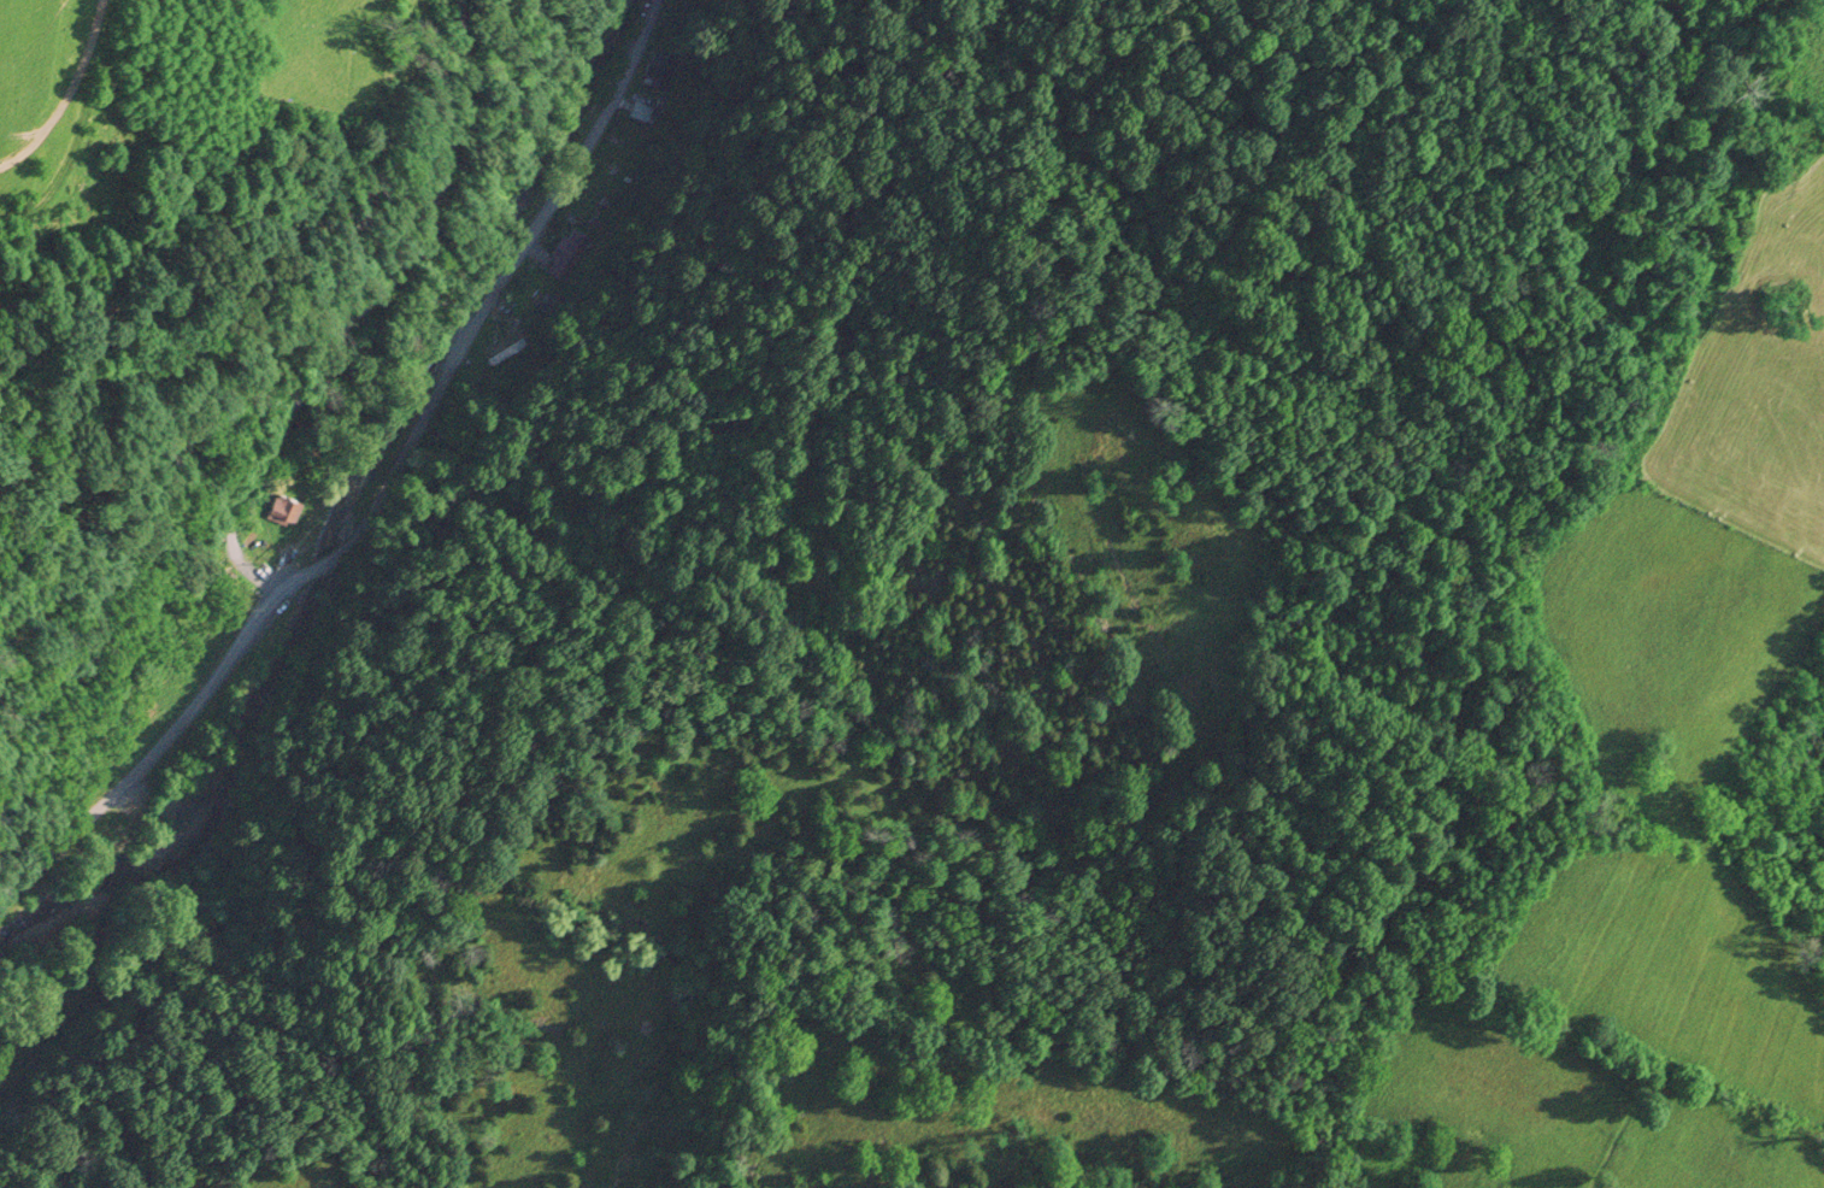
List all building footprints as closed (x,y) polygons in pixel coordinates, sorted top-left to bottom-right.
[(652,60),(660,64),(669,42),(693,52),(675,101),(654,93),(658,83),(645,78),(652,60)] [(631,118),(639,99),(659,108),(651,127),(631,118)] [(554,271),(560,261),(552,257),(563,239),(569,242),(575,230),(595,243),(572,282),(554,271)] [(482,352),(518,328),(533,349),(496,374),(482,352)] [(264,521),(276,494),(304,506),(294,527),(288,523),(286,530),(264,521)] [(214,518),(218,506),(230,511),(226,522),(214,518)]
